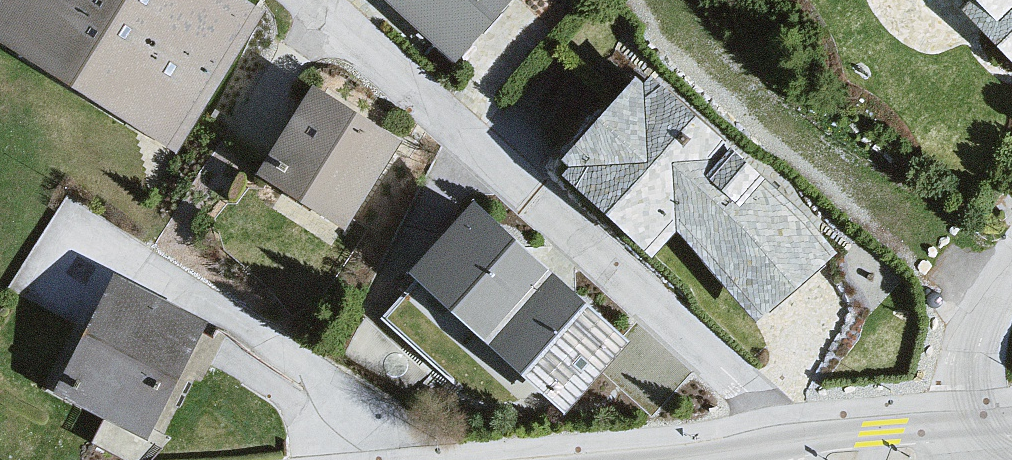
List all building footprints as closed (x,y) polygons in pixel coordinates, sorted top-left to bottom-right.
[(172,134),(245,11),(227,0),(0,0),(0,32),(172,134)] [(374,3),(457,81),(519,0),(376,0),(374,3)] [(973,6),(1011,46),(1011,0),(980,0),(973,6)] [(677,214),(758,307),(828,250),(790,203),(656,82),(648,91),(636,80),(571,149),(583,160),(573,170),(653,242),(677,214)] [(269,164),(343,214),(393,139),(320,89),(269,164)] [(562,396),(618,337),(477,206),(422,265),(562,396)] [(65,384),(144,426),(200,321),(121,280),(65,384)]
